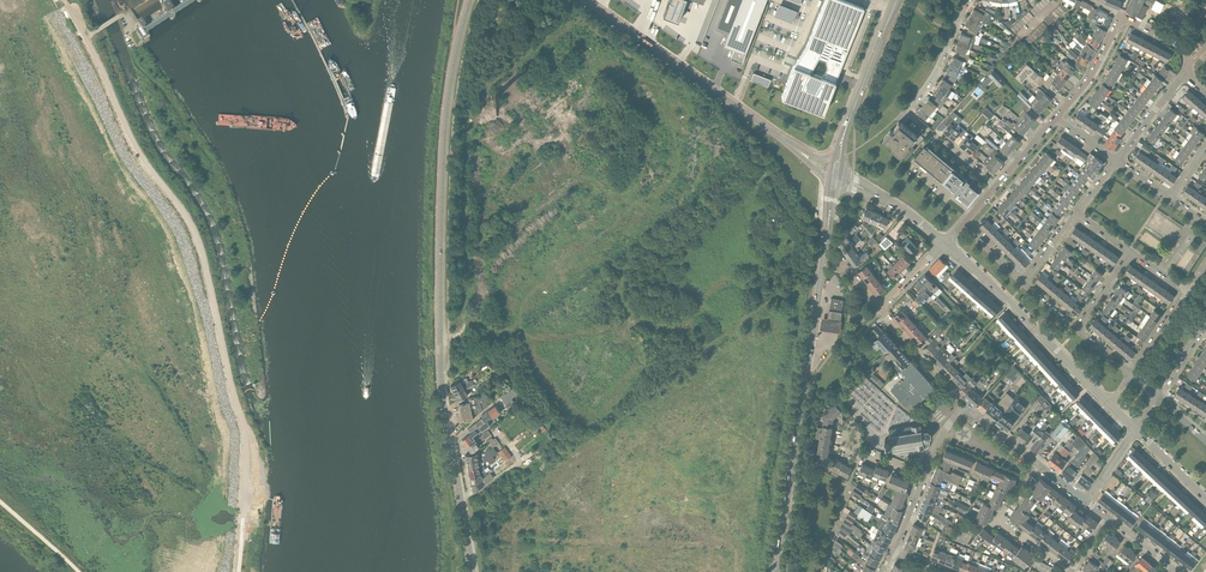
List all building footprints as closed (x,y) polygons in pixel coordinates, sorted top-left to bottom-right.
[(167,1),(164,0),(164,3),(164,5),(164,6),(168,13),(169,13),(171,15),(172,16),(175,17),(175,14),(175,12),(174,10),(174,9),(170,2),(168,3),(167,1)] [(664,14),(677,19),(684,0),(669,0),(664,14)] [(715,29),(728,34),(724,45),(734,49),(731,58),(742,62),(766,0),(726,0),(715,29)] [(807,44),(794,65),(783,92),(781,97),(823,113),(835,81),(864,8),(843,0),(824,0),(824,1),(807,44)] [(1080,5),(1082,2),(1078,0),(1078,1),(1077,0),(1070,0),(1075,3),(1072,9),(1077,11),(1080,5)] [(1095,13),(1097,9),(1094,8),(1093,9),(1092,8),(1093,6),(1082,0),(1082,2),(1080,5),(1090,10),(1087,17),(1092,19),(1093,17),(1095,13)] [(1126,10),(1136,15),(1142,18),(1148,6),(1142,4),(1144,0),(1131,0),(1126,10)] [(779,3),(775,16),(793,22),(797,9),(779,3)] [(976,16),(984,21),(989,13),(980,8),(978,11),(974,9),(971,14),(975,17),(976,16)] [(1097,9),(1095,13),(1093,17),(1097,19),(1099,15),(1105,18),(1102,24),(1107,27),(1112,17),(1109,16),(1107,16),(1109,14),(1098,8),(1097,9)] [(972,22),(977,25),(981,27),(985,21),(984,21),(976,16),(975,17),(971,14),(968,19),(973,21),(972,22)] [(968,31),(976,34),(978,32),(974,30),(977,25),(972,22),(973,21),(968,19),(965,24),(970,27),(968,31)] [(1092,36),(1101,41),(1106,30),(1100,27),(1092,22),(1090,26),(1095,29),(1092,36)] [(143,27),(138,31),(143,38),(148,35),(143,27)] [(964,40),(970,42),(973,43),(975,43),(976,38),(975,38),(976,34),(968,31),(966,35),(961,33),(959,39),(964,41),(964,40)] [(1085,42),(1087,38),(1083,36),(1084,36),(1081,32),(1078,35),(1085,42)] [(1127,41),(1133,44),(1138,36),(1131,33),(1127,41)] [(1089,34),(1087,38),(1085,42),(1096,50),(1101,41),(1092,36),(1091,36),(1089,34)] [(1079,43),(1084,45),(1083,48),(1093,55),(1096,50),(1085,42),(1079,36),(1076,39),(1079,43)] [(1133,44),(1140,48),(1144,40),(1138,36),(1133,44)] [(962,47),(967,49),(970,50),(973,43),(970,42),(964,40),(964,41),(959,39),(957,44),(962,46),(962,47)] [(1140,48),(1147,51),(1151,43),(1144,40),(1140,48)] [(1091,60),(1093,55),(1083,48),(1077,43),(1074,46),(1077,49),(1077,48),(1081,51),(1080,53),(1080,54),(1091,60)] [(1147,51),(1154,55),(1158,46),(1151,43),(1147,51)] [(962,46),(957,44),(955,50),(960,52),(959,55),(968,58),(970,55),(966,53),(967,49),(962,47),(962,46)] [(1154,55),(1160,58),(1165,50),(1158,46),(1154,55)] [(1087,66),(1091,60),(1080,54),(1079,56),(1074,52),(1070,49),(1068,48),(1067,50),(1069,52),(1073,57),(1080,61),(1081,62),(1087,66)] [(1165,50),(1160,58),(1167,62),(1171,53),(1165,50)] [(995,58),(1001,60),(1006,54),(1003,53),(997,51),(995,58)] [(1084,71),(1087,66),(1081,62),(1080,61),(1073,57),(1069,52),(1067,55),(1076,62),(1075,64),(1084,71)] [(1116,61),(1124,66),(1128,59),(1120,54),(1116,61)] [(956,63),(961,66),(963,61),(953,57),(951,62),(955,64),(956,63)] [(1061,65),(1071,74),(1074,70),(1072,68),(1074,66),(1066,60),(1064,62),(1062,60),(1059,64),(1061,65)] [(1112,67),(1121,72),(1124,66),(1116,61),(1112,67)] [(953,70),(958,72),(961,74),(964,67),(961,66),(956,63),(955,64),(951,62),(948,67),(953,69),(953,70)] [(1029,75),(1032,78),(1035,81),(1040,76),(1033,70),(1032,69),(1027,64),(1015,77),(1021,83),(1026,78),(1029,75)] [(1067,79),(1071,74),(1061,65),(1056,71),(1067,79)] [(956,77),(958,72),(953,70),(953,69),(948,67),(946,73),(956,77)] [(1109,74),(1117,79),(1121,72),(1112,67),(1109,74)] [(1062,85),(1067,79),(1056,71),(1056,72),(1055,71),(1051,76),(1062,85)] [(754,72),(751,80),(768,86),(771,78),(754,72)] [(1104,82),(1110,86),(1111,84),(1113,85),(1117,79),(1109,74),(1105,81),(1104,82)] [(1151,81),(1158,86),(1163,80),(1155,74),(1151,81)] [(993,79),(989,75),(981,83),(985,87),(993,79)] [(993,79),(1000,87),(1005,82),(998,75),(993,79)] [(1032,78),(1029,75),(1026,78),(1032,83),(1033,84),(1035,81),(1032,78)] [(1050,75),(1045,80),(1044,81),(1048,85),(1057,92),(1062,85),(1051,76),(1050,75)] [(944,86),(949,89),(952,84),(953,85),(955,82),(949,78),(947,81),(943,79),(939,84),(944,87),(944,86)] [(1154,92),(1158,86),(1151,81),(1146,86),(1154,92)] [(1098,90),(1106,95),(1111,89),(1109,88),(1110,86),(1104,82),(1103,84),(1103,83),(1098,90)] [(940,92),(949,97),(953,91),(949,89),(944,86),(944,87),(939,84),(937,88),(941,91),(940,92)] [(1149,98),(1154,92),(1146,86),(1141,93),(1149,98)] [(935,99),(943,105),(946,101),(949,97),(940,92),(941,91),(937,88),(933,94),(937,97),(935,99)] [(1036,97),(1045,106),(1052,100),(1041,90),(1035,97),(1036,97)] [(1102,101),(1106,95),(1098,90),(1094,96),(1102,101)] [(1182,97),(1188,102),(1194,95),(1188,90),(1182,97)] [(1145,104),(1149,98),(1141,93),(1137,98),(1145,104)] [(1188,102),(1194,107),(1200,100),(1194,95),(1188,102)] [(1102,101),(1094,96),(1089,102),(1097,107),(1102,101)] [(1039,113),(1045,106),(1036,97),(1030,103),(1027,100),(1025,103),(1030,108),(1032,105),(1033,106),(1033,107),(1039,113)] [(1140,110),(1145,104),(1137,98),(1132,104),(1140,110)] [(940,108),(943,105),(935,99),(933,102),(929,99),(925,104),(929,107),(930,106),(934,110),(937,106),(940,108)] [(1194,107),(1199,112),(1205,105),(1200,100),(1194,107)] [(1021,120),(1029,127),(1035,120),(1026,112),(1030,108),(1025,103),(1024,102),(1020,107),(1024,111),(1018,117),(1020,119),(1021,120)] [(929,115),(934,110),(930,106),(929,107),(925,104),(922,108),(926,111),(925,112),(929,115)] [(1135,116),(1140,110),(1132,104),(1128,110),(1135,116)] [(926,120),(929,115),(925,112),(926,111),(922,108),(917,113),(926,120)] [(1166,114),(1173,120),(1178,113),(1170,108),(1166,114)] [(1131,122),(1135,116),(1128,110),(1123,116),(1131,122)] [(1074,119),(1080,124),(1085,116),(1079,112),(1074,119)] [(1009,132),(1012,129),(1002,120),(994,114),(992,116),(1000,122),(999,123),(1009,132)] [(1168,126),(1173,120),(1166,114),(1161,120),(1168,126)] [(935,129),(945,118),(942,115),(932,126),(935,129)] [(1087,128),(1092,121),(1086,117),(1085,116),(1080,124),(1087,128)] [(1118,122),(1126,128),(1131,122),(1123,116),(1118,122)] [(958,124),(950,117),(945,124),(948,126),(944,131),(946,133),(945,134),(948,136),(948,135),(949,136),(956,128),(955,127),(958,124)] [(1012,123),(1008,120),(1007,121),(1004,118),(1002,120),(1012,129),(1014,126),(1015,126),(1014,126),(1012,123)] [(1029,127),(1021,120),(1015,127),(1023,133),(1029,127)] [(1164,132),(1168,126),(1161,120),(1157,126),(1164,132)] [(915,150),(910,146),(914,141),(913,140),(917,135),(901,122),(901,123),(899,121),(895,126),(896,126),(892,131),(891,130),(885,137),(885,138),(884,140),(888,143),(889,143),(893,146),(892,147),(897,152),(895,153),(900,157),(901,155),(907,160),(915,150)] [(1092,132),(1093,131),(1098,125),(1092,121),(1087,128),(1092,132)] [(1114,128),(1115,129),(1122,134),(1126,128),(1118,122),(1114,128)] [(1152,132),(1159,138),(1164,132),(1157,126),(1152,132)] [(958,135),(961,137),(967,131),(962,127),(959,130),(956,128),(949,136),(950,137),(949,138),(951,139),(952,138),(954,140),(958,135)] [(1192,134),(1200,139),(1204,133),(1197,128),(1192,134)] [(1109,137),(1117,144),(1122,138),(1120,136),(1122,134),(1115,129),(1111,134),(1107,131),(1106,131),(1105,134),(1109,137)] [(964,150),(965,149),(972,140),(969,138),(972,135),(967,131),(961,137),(964,140),(960,145),(962,147),(961,148),(964,150)] [(1159,138),(1152,132),(1147,138),(1154,144),(1159,138)] [(1113,149),(1117,144),(1109,137),(1105,134),(1102,137),(1101,139),(1105,142),(1113,149)] [(1195,145),(1200,139),(1192,134),(1188,140),(1195,145)] [(1006,142),(1014,148),(1019,141),(1012,135),(1006,142)] [(1056,144),(1062,148),(1067,140),(1061,136),(1056,144)] [(972,140),(965,149),(966,150),(965,150),(967,152),(968,152),(970,154),(975,148),(978,151),(978,150),(983,144),(975,137),(972,141),(972,140)] [(997,151),(999,148),(993,143),(987,137),(984,140),(997,151)] [(1062,148),(1068,152),(1074,145),(1067,140),(1062,148)] [(1191,151),(1195,145),(1188,140),(1183,146),(1191,151)] [(1014,148),(1006,142),(1001,148),(1008,155),(1014,148)] [(956,189),(959,191),(956,194),(969,205),(980,191),(969,182),(970,180),(971,180),(968,177),(928,144),(926,146),(925,145),(915,157),(955,190),(956,189)] [(1068,152),(1075,157),(1075,156),(1079,150),(1080,149),(1074,145),(1068,152)] [(1179,152),(1186,157),(1191,151),(1183,146),(1179,152)] [(1134,159),(1140,163),(1145,155),(1148,152),(1146,151),(1142,148),(1140,151),(1139,151),(1134,159)] [(990,161),(999,168),(999,167),(1000,168),(1002,165),(1001,164),(1003,162),(998,158),(1001,155),(994,149),(990,155),(993,157),(990,161)] [(978,150),(978,151),(973,156),(976,158),(981,152),(978,150)] [(1042,158),(1050,164),(1055,159),(1047,152),(1042,158)] [(1104,162),(1091,152),(1084,162),(1085,163),(1083,167),(1084,168),(1091,174),(1095,168),(1097,170),(1104,162)] [(1186,157),(1179,152),(1178,152),(1174,158),(1175,158),(1174,158),(1182,164),(1186,157)] [(1140,163),(1146,167),(1152,160),(1145,155),(1140,163)] [(1045,170),(1050,164),(1042,158),(1037,164),(1045,170)] [(1146,167),(1153,172),(1158,164),(1152,160),(1146,167)] [(999,168),(990,161),(988,164),(985,161),(983,163),(995,173),(997,170),(997,171),(999,168)] [(1040,176),(1045,170),(1037,164),(1032,169),(1040,176)] [(1153,172),(1159,176),(1164,168),(1158,164),(1153,172)] [(1087,180),(1091,174),(1084,168),(1079,174),(1087,180)] [(1159,176),(1165,180),(1170,173),(1164,168),(1159,176)] [(1035,181),(1040,176),(1032,169),(1027,175),(1035,181)] [(1170,173),(1165,180),(1171,185),(1176,177),(1170,173)] [(1082,186),(1087,180),(1079,174),(1075,180),(1082,186)] [(1030,187),(1035,181),(1027,175),(1023,181),(1030,187)] [(1078,191),(1082,186),(1075,180),(1071,185),(1078,191)] [(1025,193),(1030,187),(1023,181),(1018,187),(1025,193)] [(1074,197),(1078,191),(1071,185),(1066,191),(1074,197)] [(1182,193),(1189,197),(1194,189),(1188,185),(1182,193)] [(1020,198),(1025,193),(1018,187),(1013,192),(1020,198)] [(1189,197),(1195,201),(1200,194),(1194,189),(1189,197)] [(1069,203),(1074,197),(1066,191),(1062,197),(1069,203)] [(1015,204),(1020,198),(1013,192),(1008,198),(1015,204)] [(1201,206),(1205,198),(1200,194),(1195,201),(1201,206)] [(1057,203),(1065,208),(1069,203),(1062,197),(1057,203)] [(1003,204),(1010,210),(1015,204),(1008,198),(1003,204)] [(1052,212),(1058,216),(1060,214),(1061,214),(1065,208),(1057,203),(1053,208),(1054,209),(1052,212)] [(1005,216),(1010,210),(1003,204),(998,209),(1005,216)] [(862,217),(870,221),(875,211),(867,207),(862,217)] [(877,225),(878,224),(882,215),(875,211),(870,221),(877,225)] [(1048,218),(1055,224),(1060,218),(1058,216),(1052,212),(1048,218)] [(882,215),(878,224),(886,228),(890,219),(882,215)] [(1051,230),(1055,224),(1048,218),(1043,224),(1051,230)] [(980,226),(985,231),(992,224),(986,219),(980,226)] [(985,231),(990,236),(997,230),(992,224),(985,231)] [(1046,236),(1051,230),(1043,224),(1038,230),(1046,236)] [(840,246),(853,238),(850,235),(857,228),(854,225),(838,242),(840,246)] [(872,236),(874,232),(868,225),(866,229),(872,236)] [(1074,237),(1076,239),(1082,231),(1075,227),(1070,234),(1066,241),(1070,244),(1072,240),(1074,237)] [(990,236),(996,242),(1002,235),(997,230),(990,236)] [(1034,236),(1042,242),(1046,236),(1038,230),(1034,236)] [(1076,239),(1082,243),(1088,235),(1082,231),(1076,239)] [(886,235),(882,241),(885,244),(890,239),(886,235)] [(996,242),(1001,247),(1008,240),(1002,235),(996,242)] [(1082,243),(1089,247),(1094,240),(1088,235),(1082,243)] [(872,246),(877,240),(872,236),(867,241),(872,246)] [(1042,242),(1034,236),(1029,242),(1037,248),(1042,242)] [(917,247),(908,237),(902,242),(911,252),(917,247)] [(840,246),(844,252),(854,246),(857,243),(853,238),(840,246)] [(848,257),(849,258),(857,252),(859,251),(860,250),(859,249),(858,247),(861,244),(863,241),(862,240),(861,239),(857,243),(854,246),(844,252),(848,257)] [(1001,247),(1006,252),(1013,246),(1008,240),(1001,247)] [(1089,247),(1095,252),(1100,244),(1094,240),(1089,247)] [(1095,252),(1101,256),(1106,248),(1100,244),(1095,252)] [(1006,252),(1012,258),(1018,251),(1013,246),(1006,252)] [(1060,252),(1068,257),(1072,251),(1065,246),(1060,252)] [(1101,256),(1107,260),(1112,253),(1106,248),(1101,256)] [(1012,258),(1017,263),(1024,256),(1018,251),(1012,258)] [(859,256),(857,252),(849,258),(851,261),(855,266),(862,261),(869,256),(866,252),(860,256),(859,256)] [(1063,263),(1068,257),(1060,252),(1056,258),(1063,263)] [(1112,253),(1107,260),(1113,265),(1119,257),(1112,253)] [(898,259),(906,267),(910,262),(903,254),(898,259)] [(1024,256),(1017,263),(1022,268),(1029,262),(1024,256)] [(935,263),(941,269),(943,267),(946,264),(940,258),(935,263)] [(1063,263),(1056,258),(1051,264),(1058,269),(1063,263)] [(901,272),(906,267),(898,259),(893,265),(901,272)] [(936,274),(941,269),(935,263),(929,268),(936,274)] [(859,271),(863,277),(871,271),(867,265),(859,271)] [(895,278),(901,272),(893,265),(888,270),(895,278)] [(1125,273),(1131,277),(1137,269),(1130,265),(1125,273)] [(1091,275),(1098,280),(1103,273),(1096,268),(1091,275)] [(951,276),(954,279),(956,281),(962,274),(957,269),(951,276)] [(1131,277),(1137,281),(1143,274),(1137,269),(1131,277)] [(863,277),(867,283),(876,277),(871,271),(863,277)] [(1035,280),(1041,285),(1047,278),(1041,273),(1035,280)] [(933,293),(934,294),(939,288),(926,274),(920,279),(928,287),(933,293)] [(962,274),(956,281),(958,283),(961,286),(968,279),(962,274)] [(1137,281),(1144,286),(1149,278),(1143,274),(1137,281)] [(1087,281),(1094,286),(1098,280),(1091,275),(1087,281)] [(867,283),(872,289),(880,283),(876,277),(867,283)] [(1041,285),(1047,290),(1053,283),(1047,278),(1041,285)] [(1144,286),(1150,290),(1155,282),(1149,278),(1144,286)] [(923,292),(928,287),(920,279),(915,284),(922,292),(923,292)] [(961,286),(967,291),(973,284),(968,279),(961,286)] [(1094,286),(1087,281),(1082,287),(1090,292),(1094,286)] [(1150,290),(1156,294),(1161,287),(1155,282),(1150,290)] [(880,283),(872,289),(876,295),(885,288),(880,283)] [(1047,290),(1053,295),(1059,288),(1053,283),(1047,290)] [(967,291),(972,296),(979,288),(973,284),(967,291)] [(1116,291),(1123,296),(1126,298),(1131,292),(1128,290),(1120,285),(1116,291)] [(916,299),(921,305),(922,305),(929,297),(933,293),(928,287),(923,292),(922,292),(919,295),(918,296),(916,299)] [(1156,294),(1162,298),(1167,291),(1161,287),(1156,294)] [(972,296),(978,300),(984,293),(979,288),(972,296)] [(1053,295),(1059,300),(1065,293),(1059,288),(1053,295)] [(1119,303),(1123,296),(1116,291),(1112,297),(1119,303)] [(1167,291),(1162,298),(1168,303),(1174,295),(1167,291)] [(984,293),(978,300),(983,305),(989,298),(984,293)] [(1059,300),(1064,305),(1070,298),(1065,293),(1059,300)] [(1107,303),(1114,309),(1119,303),(1112,297),(1107,303)] [(829,311),(842,313),(844,300),(831,298),(829,311)] [(943,309),(946,306),(938,298),(935,301),(943,309)] [(989,310),(995,303),(989,298),(983,305),(989,310)] [(1064,305),(1070,310),(1076,302),(1070,298),(1064,305)] [(1076,302),(1070,310),(1076,314),(1082,307),(1076,302)] [(995,303),(989,310),(994,315),(1000,308),(995,303)] [(1114,309),(1107,303),(1103,310),(1110,315),(1114,309)] [(894,316),(899,321),(907,314),(902,309),(894,316)] [(1150,315),(1158,321),(1162,314),(1154,309),(1150,315)] [(842,313),(829,311),(828,320),(822,319),(820,331),(840,334),(842,322),(840,322),(842,313)] [(1001,321),(1003,323),(1010,317),(1005,312),(999,318),(1001,321)] [(899,321),(904,327),(911,320),(907,314),(899,321)] [(1154,327),(1158,321),(1150,315),(1147,314),(1143,320),(1146,322),(1154,327)] [(1003,323),(1008,328),(1014,322),(1010,317),(1003,323)] [(1089,325),(1095,330),(1101,323),(1095,318),(1089,325)] [(904,327),(909,332),(916,325),(911,320),(904,327)] [(1008,328),(1013,333),(1019,328),(1014,322),(1008,328)] [(1141,328),(1149,333),(1154,327),(1146,322),(1141,328)] [(1095,330),(1101,335),(1107,328),(1101,323),(1095,330)] [(884,350),(894,342),(884,331),(883,332),(877,325),(871,330),(877,337),(875,339),(884,350)] [(909,332),(913,338),(921,331),(916,325),(909,332)] [(931,357),(943,346),(944,344),(954,335),(955,333),(954,332),(953,334),(952,333),(953,333),(952,332),(950,334),(943,340),(941,338),(938,341),(936,339),(946,329),(941,325),(940,326),(925,340),(928,343),(923,348),(931,357)] [(1013,333),(1018,339),(1024,333),(1019,328),(1013,333)] [(1101,335),(1106,340),(1112,333),(1107,328),(1101,335)] [(1149,333),(1141,328),(1137,334),(1145,340),(1149,333)] [(921,331),(913,338),(918,343),(926,336),(921,331)] [(1018,339),(1022,343),(1028,338),(1024,333),(1018,339)] [(1106,340),(1112,345),(1118,338),(1112,333),(1106,340)] [(1022,343),(1027,349),(1033,343),(1028,338),(1022,343)] [(1112,345),(1118,350),(1124,343),(1118,338),(1112,345)] [(876,360),(879,363),(898,346),(894,342),(884,350),(882,352),(883,354),(876,360)] [(1027,349),(1031,354),(1038,348),(1033,343),(1027,349)] [(1118,350),(1124,355),(1130,347),(1124,343),(1118,350)] [(888,363),(888,364),(902,351),(898,346),(879,363),(883,367),(887,363),(886,362),(889,359),(890,361),(888,363)] [(931,357),(940,366),(948,359),(947,357),(951,354),(945,348),(943,346),(931,357)] [(1130,347),(1124,355),(1130,359),(1136,352),(1130,347)] [(1033,361),(1036,359),(1042,353),(1038,348),(1031,354),(1029,355),(1031,357),(1030,358),(1033,361)] [(943,369),(950,362),(951,361),(949,360),(951,358),(952,360),(958,353),(955,350),(951,354),(947,357),(948,359),(940,366),(943,369)] [(896,373),(897,374),(911,361),(902,351),(888,364),(890,366),(895,361),(902,368),(896,373)] [(1042,353),(1036,359),(1041,364),(1047,358),(1042,353)] [(1204,368),(1205,365),(1205,364),(1205,360),(1200,356),(1196,362),(1204,368)] [(1041,364),(1045,369),(1052,363),(1047,358),(1041,364)] [(943,369),(946,373),(953,365),(957,363),(959,362),(956,359),(952,363),(950,362),(943,369)] [(915,407),(923,400),(936,389),(911,361),(897,374),(903,381),(900,383),(899,382),(891,390),(906,406),(910,402),(915,407)] [(975,371),(970,376),(961,367),(958,370),(951,377),(962,387),(971,377),(973,376),(978,371),(982,366),(984,364),(981,361),(973,369),(975,371)] [(1191,369),(1199,374),(1204,368),(1196,362),(1191,369)] [(950,378),(951,377),(958,370),(957,368),(960,366),(957,363),(953,365),(946,373),(950,378)] [(1045,369),(1050,374),(1056,368),(1052,363),(1045,369)] [(1011,380),(1018,371),(1014,367),(1006,376),(1011,380)] [(1050,374),(1055,379),(1061,373),(1056,368),(1050,374)] [(1199,374),(1191,369),(1187,375),(1195,380),(1199,374)] [(978,371),(973,376),(971,377),(962,387),(960,389),(960,391),(964,395),(976,383),(978,381),(981,378),(979,376),(981,374),(978,371)] [(1055,379),(1059,384),(1066,378),(1061,373),(1055,379)] [(881,388),(884,384),(874,374),(872,376),(870,374),(868,376),(881,388)] [(1045,378),(1044,377),(1043,377),(1041,377),(1039,379),(1035,383),(1037,385),(1040,383),(1045,378)] [(981,387),(969,400),(975,405),(983,396),(979,393),(981,392),(981,393),(990,384),(989,383),(991,380),(989,378),(981,387)] [(1059,384),(1058,385),(1059,387),(1062,390),(1064,389),(1070,383),(1066,378),(1059,384)] [(451,386),(455,393),(474,384),(471,380),(462,385),(460,380),(451,386)] [(474,384),(455,393),(455,394),(458,400),(468,395),(466,391),(477,385),(475,383),(474,384)] [(964,395),(969,400),(981,387),(976,383),(964,395)] [(1070,383),(1064,389),(1062,390),(1060,392),(1063,395),(1065,393),(1067,395),(1068,394),(1075,388),(1070,383)] [(475,396),(479,393),(484,389),(482,385),(472,393),(475,396)] [(1174,395),(1180,399),(1186,391),(1179,387),(1174,395)] [(495,405),(500,412),(512,403),(515,402),(512,398),(515,397),(517,399),(520,397),(518,394),(513,388),(500,396),(503,399),(495,405)] [(1075,388),(1068,394),(1073,399),(1080,393),(1075,388)] [(463,421),(474,419),(472,413),(480,412),(482,410),(492,402),(483,390),(479,395),(468,398),(469,402),(459,404),(463,421)] [(1180,399),(1187,403),(1192,395),(1186,391),(1180,399)] [(986,410),(998,420),(1014,399),(1007,393),(996,406),(992,402),(986,410)] [(1047,410),(1051,405),(1041,395),(1031,406),(1036,410),(1041,404),(1047,410)] [(1187,403),(1193,407),(1198,399),(1192,395),(1187,403)] [(984,412),(986,410),(992,402),(985,396),(977,406),(984,412)] [(1077,403),(1081,407),(1087,401),(1082,396),(1076,402),(1077,403)] [(520,408),(525,404),(520,397),(516,400),(518,403),(517,404),(520,408)] [(1015,398),(1014,399),(998,420),(996,422),(1007,430),(1014,422),(1007,417),(1008,416),(1007,415),(1012,409),(1020,415),(1024,409),(1026,406),(1015,398)] [(1193,407),(1200,411),(1205,403),(1198,399),(1193,407)] [(1081,407),(1086,412),(1092,406),(1087,401),(1081,407)] [(853,468),(845,464),(835,458),(835,460),(828,456),(829,445),(831,436),(832,426),(834,418),(842,411),(835,403),(829,408),(823,413),(822,419),(824,419),(823,424),(823,428),(817,427),(816,434),(815,438),(820,439),(819,443),(818,452),(817,452),(816,456),(821,465),(827,468),(828,467),(830,468),(830,469),(831,467),(834,468),(831,473),(837,476),(839,473),(840,474),(840,473),(848,477),(853,468)] [(493,417),(500,412),(495,405),(488,410),(492,417),(493,417)] [(1086,412),(1091,417),(1097,411),(1092,406),(1086,412)] [(482,418),(485,422),(492,417),(488,410),(480,415),(482,418)] [(1091,417),(1096,422),(1102,416),(1097,411),(1091,417)] [(1096,422),(1101,427),(1107,421),(1102,416),(1096,422)] [(1071,422),(1074,425),(1079,420),(1076,417),(1071,422)] [(468,429),(471,433),(486,422),(485,422),(482,418),(471,426),(468,429)] [(1061,422),(1051,434),(1050,435),(1059,441),(1069,428),(1065,425),(1067,423),(1063,418),(1061,422)] [(1105,431),(1106,431),(1112,425),(1107,421),(1101,427),(1105,431)] [(488,426),(486,422),(471,433),(462,439),(467,445),(478,438),(475,435),(488,426)] [(1050,435),(1051,434),(1048,432),(1045,430),(1048,425),(1044,422),(1040,428),(1036,425),(1036,426),(1030,433),(1038,439),(1045,432),(1047,434),(1048,433),(1050,435)] [(921,425),(921,423),(889,429),(890,438),(886,439),(887,444),(888,448),(891,452),(892,453),(924,447),(925,449),(928,448),(930,442),(930,440),(930,439),(932,436),(932,435),(931,432),(932,432),(932,431),(931,432),(928,430),(928,429),(923,425),(921,425)] [(1106,431),(1111,436),(1116,430),(1112,425),(1106,431)] [(1019,433),(1016,437),(1023,442),(1029,433),(1028,432),(1027,432),(1023,428),(1022,429),(1021,429),(1020,429),(1019,430),(1019,432),(1019,433)] [(478,438),(467,445),(471,452),(480,446),(478,443),(491,434),(490,432),(488,430),(478,438)] [(1116,430),(1111,436),(1116,441),(1121,435),(1116,430)] [(1038,439),(1031,448),(1036,452),(1049,436),(1047,434),(1045,432),(1038,439)] [(1071,444),(1080,451),(1080,450),(1086,443),(1078,435),(1071,443),(1071,444)] [(491,448),(493,447),(499,442),(495,438),(488,443),(491,448)] [(1047,460),(1053,465),(1067,449),(1064,446),(1061,444),(1047,460)] [(505,461),(512,456),(505,446),(498,452),(505,461)] [(483,457),(483,462),(483,464),(497,453),(493,447),(491,448),(484,453),(485,454),(484,454),(485,455),(483,457)] [(946,449),(939,465),(947,468),(949,469),(951,463),(958,466),(959,463),(970,467),(974,460),(959,454),(946,449)] [(1067,449),(1053,465),(1059,470),(1067,461),(1065,459),(1067,456),(1070,452),(1067,449)] [(1132,457),(1134,460),(1140,453),(1135,449),(1129,455),(1132,457)] [(1071,480),(1085,463),(1089,458),(1086,456),(1080,450),(1080,451),(1062,472),(1071,480)] [(467,460),(478,459),(477,452),(466,454),(467,460)] [(1094,471),(1092,469),(1090,468),(1099,457),(1094,452),(1089,458),(1085,463),(1088,466),(1075,482),(1079,486),(1085,491),(1095,479),(1090,476),(1094,471)] [(1134,460),(1139,464),(1145,458),(1140,453),(1134,460)] [(1139,464),(1144,469),(1150,463),(1145,458),(1139,464)] [(484,465),(483,464),(483,462),(479,463),(478,459),(467,460),(468,468),(479,466),(484,465)] [(972,472),(979,476),(980,476),(987,461),(985,460),(984,464),(977,461),(972,472)] [(987,461),(980,476),(981,477),(989,480),(991,476),(994,469),(994,468),(987,466),(989,462),(987,461)] [(1150,463),(1144,469),(1149,474),(1155,467),(1150,463)] [(859,473),(864,475),(865,475),(869,466),(862,464),(859,473)] [(958,486),(962,476),(960,475),(953,471),(952,473),(946,471),(947,468),(939,465),(937,464),(933,474),(954,484),(958,486)] [(475,477),(480,472),(484,469),(484,465),(479,466),(468,468),(470,478),(475,477)] [(866,476),(871,478),(872,478),(873,475),(875,469),(869,466),(865,475),(864,475),(863,478),(865,479),(866,476)] [(875,469),(873,475),(878,477),(879,477),(883,468),(876,466),(875,469)] [(967,476),(968,473),(959,469),(954,467),(952,470),(958,472),(967,476)] [(1151,476),(1154,478),(1160,472),(1155,467),(1149,474),(1151,476)] [(470,478),(471,484),(476,483),(490,473),(494,470),(492,468),(486,472),(484,469),(480,472),(475,477),(470,478)] [(878,477),(877,479),(879,480),(880,478),(886,480),(890,471),(883,468),(879,477),(878,477)] [(991,476),(1000,480),(1004,473),(994,469),(991,476)] [(1154,478),(1159,483),(1165,477),(1160,472),(1154,478)] [(476,483),(471,484),(472,491),(477,490),(485,484),(494,478),(490,473),(476,483)] [(905,498),(908,491),(910,487),(908,486),(910,481),(901,477),(892,473),(887,484),(886,486),(888,487),(890,485),(897,488),(898,488),(895,494),(891,502),(882,496),(887,489),(883,486),(877,496),(881,499),(890,504),(894,506),(901,509),(905,498)] [(1000,480),(1007,483),(1010,476),(1004,473),(1000,480)] [(951,490),(954,484),(933,474),(931,481),(950,489),(951,490)] [(1007,483),(1013,486),(1017,478),(1010,476),(1007,483)] [(1140,478),(1138,476),(1131,483),(1133,485),(1140,478)] [(1159,483),(1164,488),(1170,481),(1165,477),(1159,483)] [(1044,491),(1049,485),(1040,478),(1035,484),(1044,491)] [(966,488),(978,494),(982,485),(970,479),(966,488)] [(998,486),(1004,489),(1007,483),(1000,480),(998,486)] [(946,498),(948,492),(950,489),(931,481),(929,486),(926,492),(936,497),(937,495),(942,497),(943,496),(946,498)] [(1166,490),(1169,493),(1175,486),(1170,481),(1164,488),(1166,490)] [(854,488),(852,491),(861,496),(866,489),(858,483),(854,488)] [(1004,489),(1006,490),(1011,492),(1013,486),(1007,483),(1004,489)] [(1039,497),(1044,491),(1035,484),(1031,490),(1039,496),(1039,497)] [(994,492),(1003,496),(1006,490),(1004,489),(998,486),(997,485),(994,492)] [(1169,493),(1174,497),(1180,491),(1175,486),(1169,493)] [(1055,500),(1059,493),(1051,487),(1047,493),(1055,500)] [(1027,495),(1035,502),(1036,501),(1039,496),(1031,490),(1027,495)] [(861,496),(852,491),(852,493),(859,499),(861,496)] [(1177,499),(1179,502),(1185,496),(1180,491),(1174,497),(1177,499)] [(924,498),(938,505),(941,499),(936,497),(926,492),(924,498)] [(992,497),(1001,501),(1003,496),(994,492),(992,497)] [(1053,502),(1059,506),(1065,498),(1059,493),(1055,500),(1053,502)] [(1104,504),(1109,497),(1106,495),(1104,493),(1098,500),(1104,504)] [(991,506),(994,507),(998,509),(1001,501),(992,497),(986,495),(985,497),(990,499),(988,504),(992,506),(991,506)] [(1022,501),(1031,507),(1034,503),(1037,504),(1038,502),(1036,501),(1035,502),(1027,495),(1022,501)] [(1179,502),(1184,507),(1190,500),(1185,496),(1179,502)] [(1109,508),(1115,502),(1109,497),(1104,504),(1109,508)] [(920,508),(930,512),(931,509),(938,514),(939,511),(944,513),(945,513),(946,509),(942,507),(938,505),(924,498),(922,503),(920,508)] [(1063,510),(1061,512),(1063,513),(1065,511),(1064,510),(1071,502),(1065,498),(1059,506),(1063,510)] [(949,499),(948,502),(968,511),(970,507),(954,500),(953,501),(949,499)] [(1120,506),(1121,504),(1119,502),(1120,501),(1117,499),(1116,500),(1115,502),(1109,508),(1115,512),(1120,506)] [(1189,511),(1195,505),(1190,500),(1184,507),(1189,511)] [(1034,510),(1031,507),(1022,501),(1019,506),(1024,510),(1030,514),(1034,510)] [(983,502),(980,509),(979,510),(994,517),(995,515),(992,513),(994,507),(991,506),(992,506),(988,504),(983,502)] [(1071,502),(1064,510),(1065,511),(1069,514),(1072,511),(1074,509),(1076,506),(1071,502)] [(873,512),(877,506),(870,503),(867,508),(873,512)] [(1189,511),(1194,516),(1200,510),(1195,505),(1189,511)] [(890,518),(898,524),(903,510),(901,509),(894,506),(893,508),(891,515),(890,518)] [(1014,512),(1020,516),(1024,510),(1019,506),(1014,512)] [(1120,517),(1125,510),(1120,506),(1115,512),(1120,517)] [(872,513),(866,509),(863,507),(858,515),(868,522),(873,514),(872,513)] [(937,523),(939,520),(929,514),(930,512),(920,508),(917,514),(921,517),(919,523),(926,525),(927,522),(928,522),(929,518),(937,523)] [(945,524),(947,519),(942,516),(938,514),(931,509),(930,512),(929,514),(942,522),(945,524)] [(946,509),(945,513),(944,514),(953,518),(955,513),(946,509)] [(1083,520),(1087,515),(1087,514),(1084,517),(1081,514),(1083,512),(1079,509),(1077,511),(1074,509),(1072,511),(1077,516),(1083,520)] [(848,514),(855,520),(858,515),(850,510),(850,511),(848,514)] [(994,517),(979,510),(979,511),(976,519),(987,524),(990,517),(993,519),(994,517)] [(1025,521),(1026,520),(1028,517),(1030,514),(1024,510),(1020,516),(1025,521)] [(1120,517),(1126,521),(1131,515),(1128,512),(1125,510),(1120,517)] [(1194,516),(1199,521),(1205,514),(1200,510),(1194,516)] [(1067,517),(1073,521),(1077,516),(1072,511),(1069,514),(1067,517)] [(1010,518),(1015,522),(1020,516),(1014,512),(1010,518)] [(852,524),(855,520),(848,514),(845,519),(852,524)] [(895,531),(898,524),(890,518),(883,514),(881,519),(887,522),(886,525),(895,531)] [(1085,530),(1087,527),(1086,527),(1092,518),(1087,515),(1083,520),(1081,523),(1085,526),(1083,528),(1085,530)] [(1131,515),(1126,521),(1131,525),(1136,519),(1134,517),(1131,515)] [(1015,522),(1021,526),(1025,521),(1020,516),(1015,522)] [(1078,526),(1081,523),(1083,520),(1077,516),(1073,521),(1078,526)] [(1029,533),(1032,529),(1034,527),(1028,522),(1030,518),(1028,517),(1026,520),(1025,521),(1021,526),(1021,527),(1023,528),(1027,532),(1029,533)] [(1092,518),(1086,527),(1087,527),(1091,531),(1098,523),(1092,518)] [(852,524),(845,519),(842,523),(849,528),(852,524)] [(887,522),(881,519),(879,522),(876,527),(879,529),(891,536),(892,537),(895,531),(886,525),(887,522)] [(1142,531),(1147,524),(1144,522),(1142,520),(1137,527),(1142,531)] [(839,528),(841,529),(847,534),(849,536),(853,530),(849,528),(842,523),(840,526),(839,528)] [(910,532),(920,536),(923,537),(927,539),(928,536),(924,534),(926,530),(924,529),(926,525),(919,523),(918,526),(913,524),(910,532)] [(1029,533),(1035,537),(1041,529),(1036,524),(1034,527),(1032,529),(1029,533)] [(1142,531),(1148,535),(1152,528),(1147,524),(1142,531)] [(977,537),(981,540),(982,541),(989,532),(983,528),(977,537)] [(1148,535),(1153,539),(1158,533),(1152,528),(1148,535)] [(843,539),(847,534),(841,529),(838,534),(843,539)] [(888,541),(891,536),(879,529),(876,534),(888,541)] [(1040,541),(1047,533),(1046,532),(1041,529),(1035,537),(1040,541)] [(1046,545),(1052,537),(1048,534),(1050,531),(1048,530),(1046,532),(1047,533),(1040,541),(1046,545)] [(907,540),(916,544),(918,539),(925,542),(930,546),(933,543),(933,541),(927,539),(923,537),(920,536),(910,532),(907,540)] [(981,540),(980,543),(982,544),(983,542),(988,545),(990,542),(991,541),(994,537),(989,532),(982,541),(981,540)] [(994,537),(991,541),(990,542),(994,546),(996,544),(996,545),(1003,536),(998,532),(994,537)] [(1102,541),(1108,546),(1115,536),(1113,534),(1112,535),(1108,533),(1102,541)] [(1158,543),(1164,537),(1158,533),(1153,539),(1158,543)] [(886,546),(888,541),(876,534),(874,538),(886,546)] [(994,546),(996,548),(998,546),(1002,549),(1009,540),(1003,536),(996,545),(996,544),(994,546)] [(1115,536),(1108,546),(1114,550),(1120,542),(1117,539),(1118,538),(1115,536)] [(1051,549),(1057,541),(1057,540),(1052,537),(1046,545),(1051,549)] [(1164,548),(1169,541),(1167,539),(1164,537),(1158,543),(1164,548)] [(836,541),(837,542),(842,546),(844,543),(838,538),(836,541)] [(883,551),(886,546),(874,538),(870,544),(883,551)] [(1057,554),(1063,545),(1059,542),(1060,540),(1058,538),(1057,540),(1057,541),(1051,549),(1057,554)] [(916,544),(907,540),(904,547),(913,551),(916,544)] [(1006,552),(1007,553),(1014,544),(1009,540),(1002,549),(1006,552)] [(1164,548),(1169,552),(1175,545),(1169,541),(1164,548)] [(883,551),(870,544),(869,547),(867,550),(866,551),(870,553),(876,556),(876,555),(880,557),(883,551)] [(1005,555),(1007,556),(1009,554),(1013,557),(1019,549),(1014,544),(1007,553),(1006,552),(1005,555)] [(839,555),(842,551),(841,549),(840,550),(835,545),(833,550),(839,555)] [(1070,550),(1071,548),(1069,546),(1068,549),(1063,545),(1057,554),(1062,558),(1068,550),(1070,550)] [(1118,554),(1124,558),(1131,549),(1129,546),(1128,548),(1124,545),(1118,553),(1118,554)] [(1169,552),(1175,556),(1180,550),(1175,545),(1169,552)] [(1015,559),(1019,562),(1027,550),(1022,546),(1019,549),(1013,557),(1013,558),(1015,559)] [(931,558),(938,561),(942,551),(935,548),(931,558)] [(1131,549),(1124,558),(1130,563),(1136,554),(1133,552),(1134,551),(1131,549)] [(866,562),(867,561),(875,566),(879,558),(876,556),(870,553),(866,551),(865,550),(862,555),(861,557),(866,562)] [(959,569),(967,571),(970,563),(971,560),(975,551),(972,550),(968,560),(963,558),(963,560),(959,569)] [(1027,550),(1019,562),(1017,564),(1024,567),(1033,555),(1027,550)] [(1074,554),(1070,550),(1068,550),(1062,558),(1068,562),(1074,554)] [(1175,556),(1181,561),(1186,554),(1180,550),(1175,556)] [(870,571),(872,571),(874,568),(866,563),(866,562),(861,557),(854,551),(851,555),(858,561),(857,563),(863,569),(870,571)] [(945,563),(949,554),(946,553),(942,551),(938,561),(945,563)] [(957,554),(953,553),(950,551),(949,554),(945,563),(952,566),(956,557),(957,554)] [(1185,564),(1190,558),(1186,554),(1181,561),(1185,564)] [(963,560),(958,558),(956,557),(952,566),(959,569),(963,560)] [(1151,565),(1142,557),(1128,571),(1145,571),(1151,565)] [(1095,571),(1098,565),(1099,564),(1104,568),(1106,565),(1103,563),(1098,559),(1097,558),(1094,563),(1089,560),(1087,564),(1085,563),(1084,567),(1095,571)] [(1191,569),(1196,562),(1190,558),(1185,564),(1191,569)] [(1050,570),(1052,567),(1041,562),(1039,566),(1048,570),(1047,571),(1054,571),(1050,570)] [(857,568),(856,570),(858,571),(870,571),(863,569),(857,563),(855,566),(857,568)] [(901,571),(903,568),(895,563),(891,570),(894,571),(903,571),(901,571)] [(978,566),(970,563),(967,571),(976,571),(978,566)] [(986,570),(987,566),(984,565),(980,563),(978,566),(976,571),(985,571),(986,570)]
